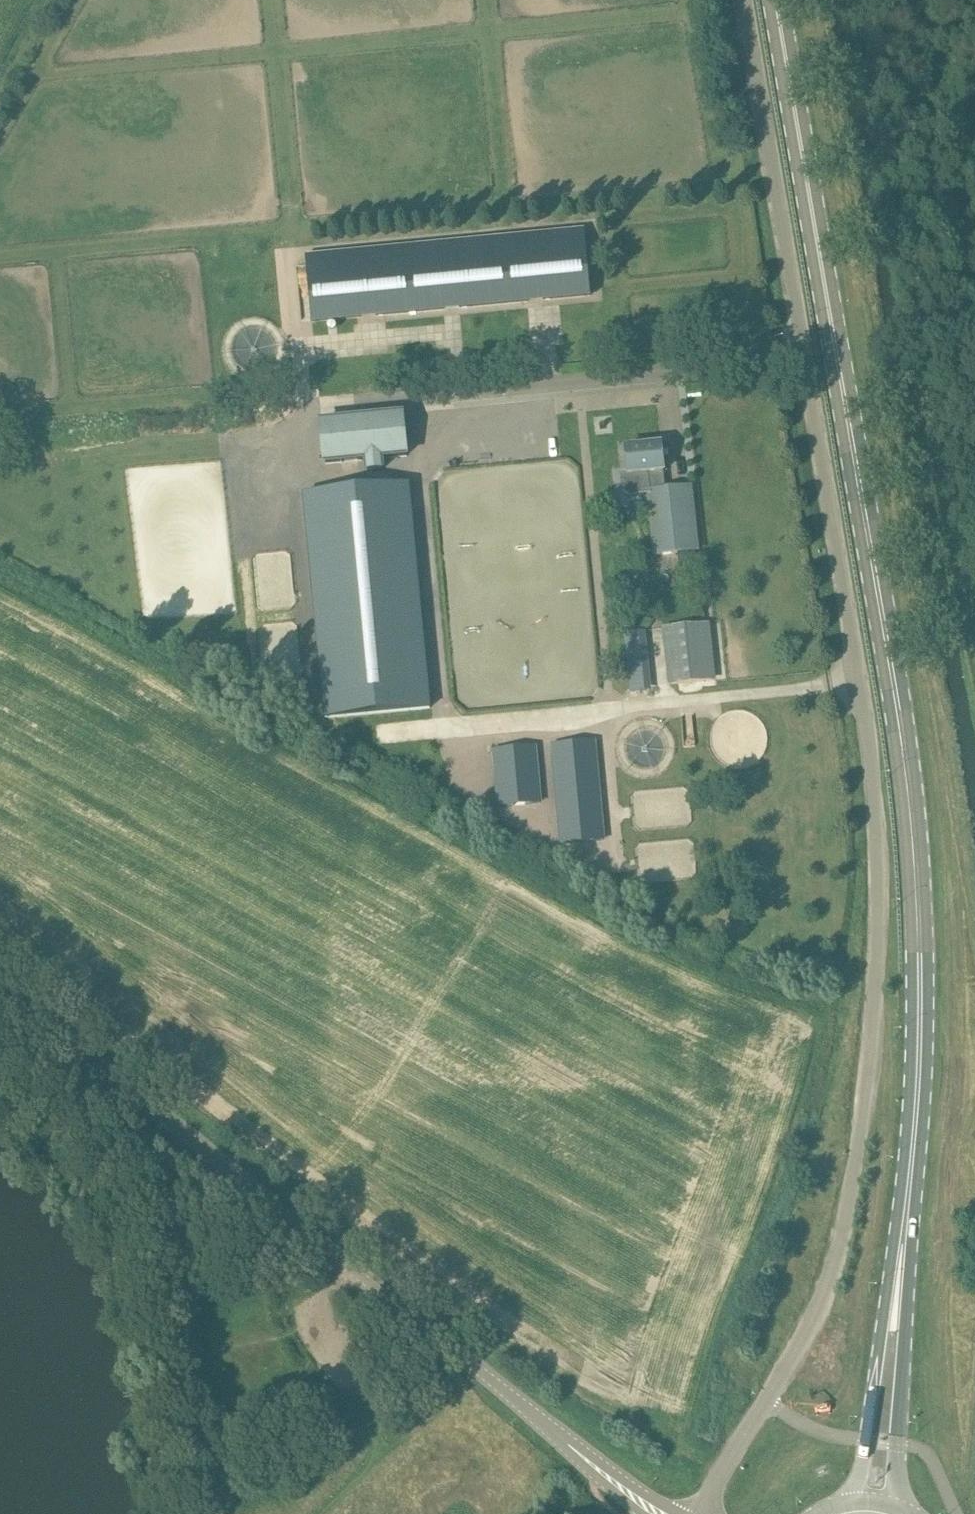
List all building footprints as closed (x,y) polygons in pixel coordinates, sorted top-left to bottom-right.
[(591,295),(585,231),(307,257),(313,321),(591,295)] [(407,456),(403,415),(322,422),(326,464),(367,460),(368,471),(383,470),(382,458),(407,456)] [(665,471),(662,444),(626,448),(629,474),(622,475),(623,488),(629,495),(649,493),(656,555),(698,551),(691,487),(666,490),(664,471),(665,471)] [(409,485),(305,495),(326,718),(430,708),(409,485)] [(712,680),(706,624),(665,628),(671,684),(712,680)] [(639,633),(625,635),(631,691),(645,690),(639,633)] [(594,741),(554,745),(563,844),(603,840),(594,741)] [(534,746),(495,750),(500,807),(540,803),(534,746)]
